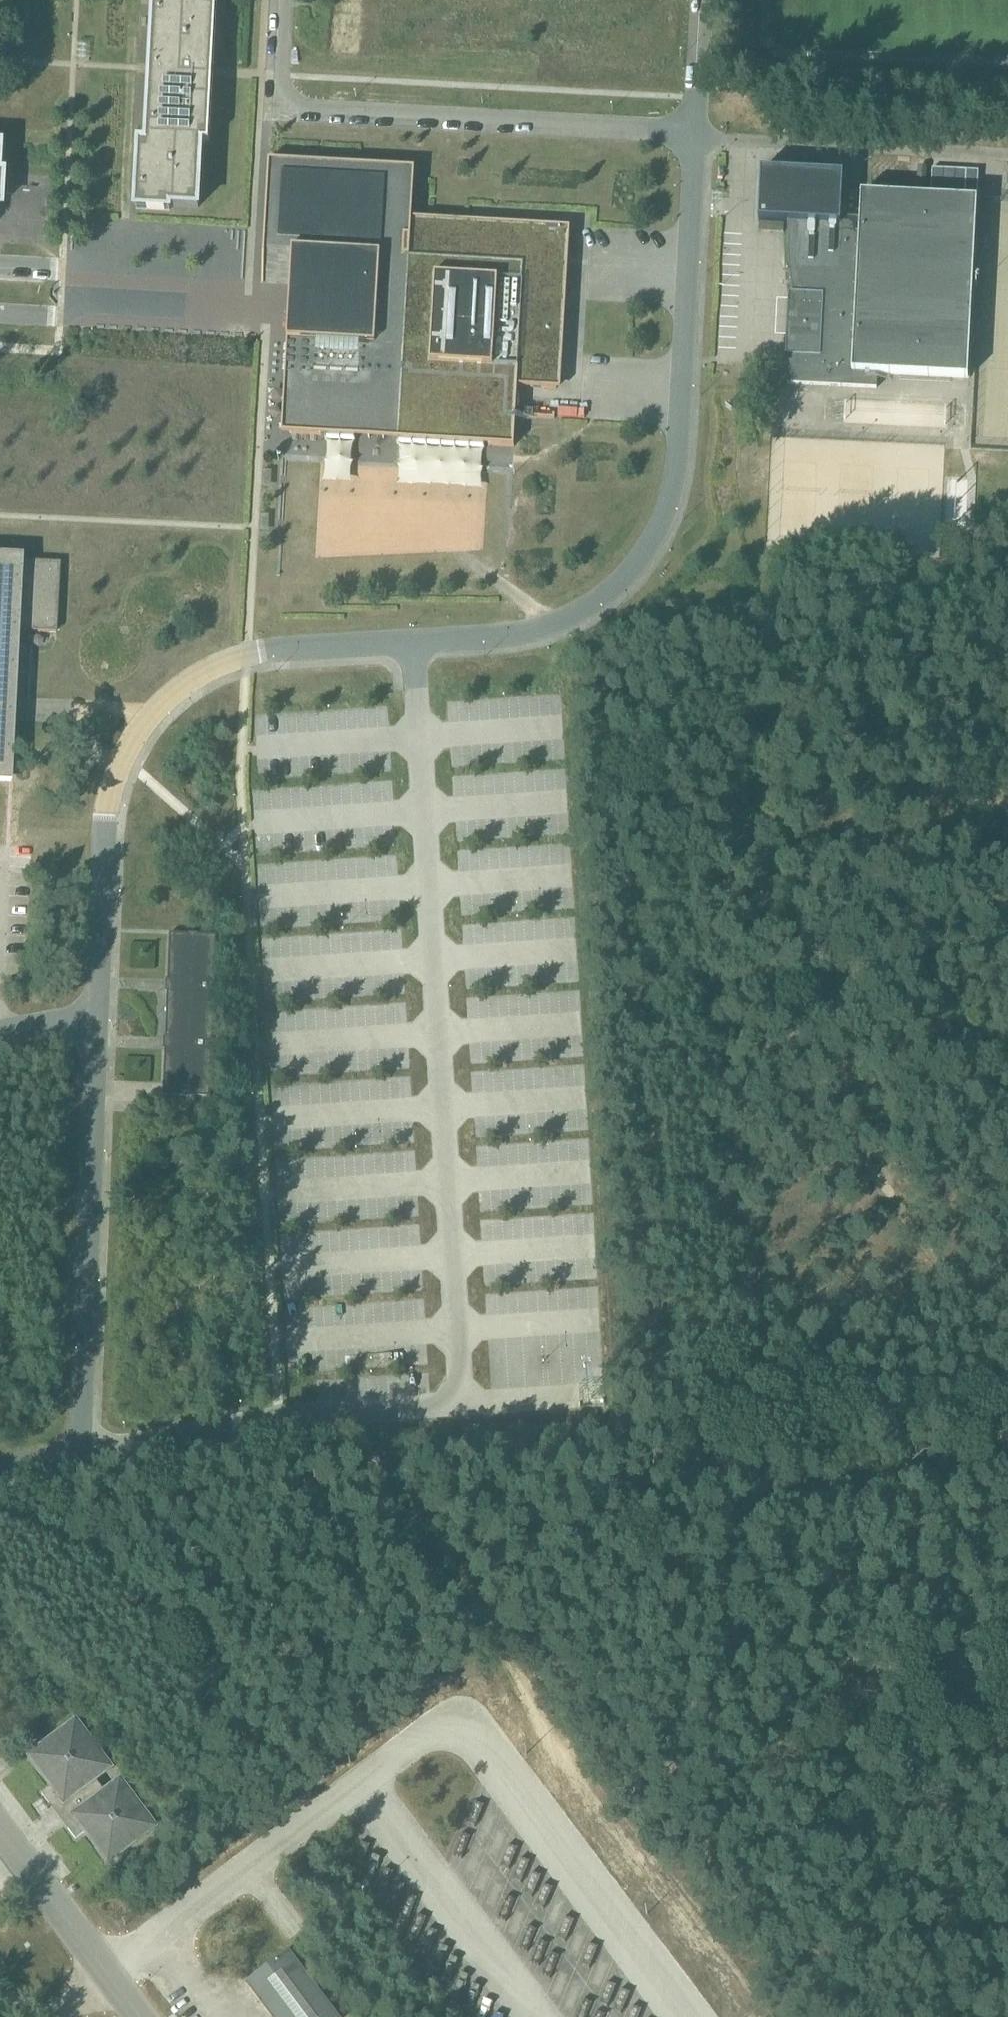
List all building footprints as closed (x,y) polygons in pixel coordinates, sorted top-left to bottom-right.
[(151,75),(149,122),(148,122),(147,132),(149,132),(148,142),(141,142),(138,186),(137,186),(136,196),(138,196),(137,207),(148,208),(166,209),(171,209),(171,205),(199,207),(203,142),(210,142),(214,76),(214,66),(218,0),(156,0),(156,4),(154,4),(154,14),(155,14),(151,75)] [(284,161),(269,160),(261,283),(304,285),(301,339),(287,338),(285,373),(290,373),(287,429),(292,429),(292,434),(355,437),(356,433),(398,435),(398,440),(514,446),(518,381),(531,381),(531,387),(556,389),(561,300),(566,300),(570,227),(496,223),(495,236),(468,235),(469,226),(412,223),(412,211),(408,211),(409,183),(414,183),(415,168),(356,165),(356,169),(284,165),(284,161)] [(978,196),(979,171),(932,169),(931,194),(978,196)] [(761,170),(759,220),(788,222),(788,234),(788,246),(788,258),(789,270),(791,282),(793,292),(789,292),(786,355),(789,355),(793,355),(792,362),(789,362),(787,384),(801,384),(810,385),(815,385),(877,388),(878,379),(878,373),(893,374),(968,378),(977,200),(882,195),(864,194),(862,194),(860,218),(843,217),(842,217),(844,174),(761,170)] [(60,562),(0,559),(0,781),(4,781),(8,719),(8,711),(2,711),(3,697),(24,698),(27,645),(11,644),(11,630),(51,632),(56,632),(60,562)] [(211,1098),(217,937),(173,936),(167,1096),(211,1098)] [(112,1767),(76,1719),(28,1755),(51,1786),(42,1793),(76,1839),(85,1831),(108,1862),(157,1826),(121,1778),(104,1790),(96,1779),(112,1767)] [(248,1983),(273,2016),(338,2016),(289,1952),(248,1983)]
